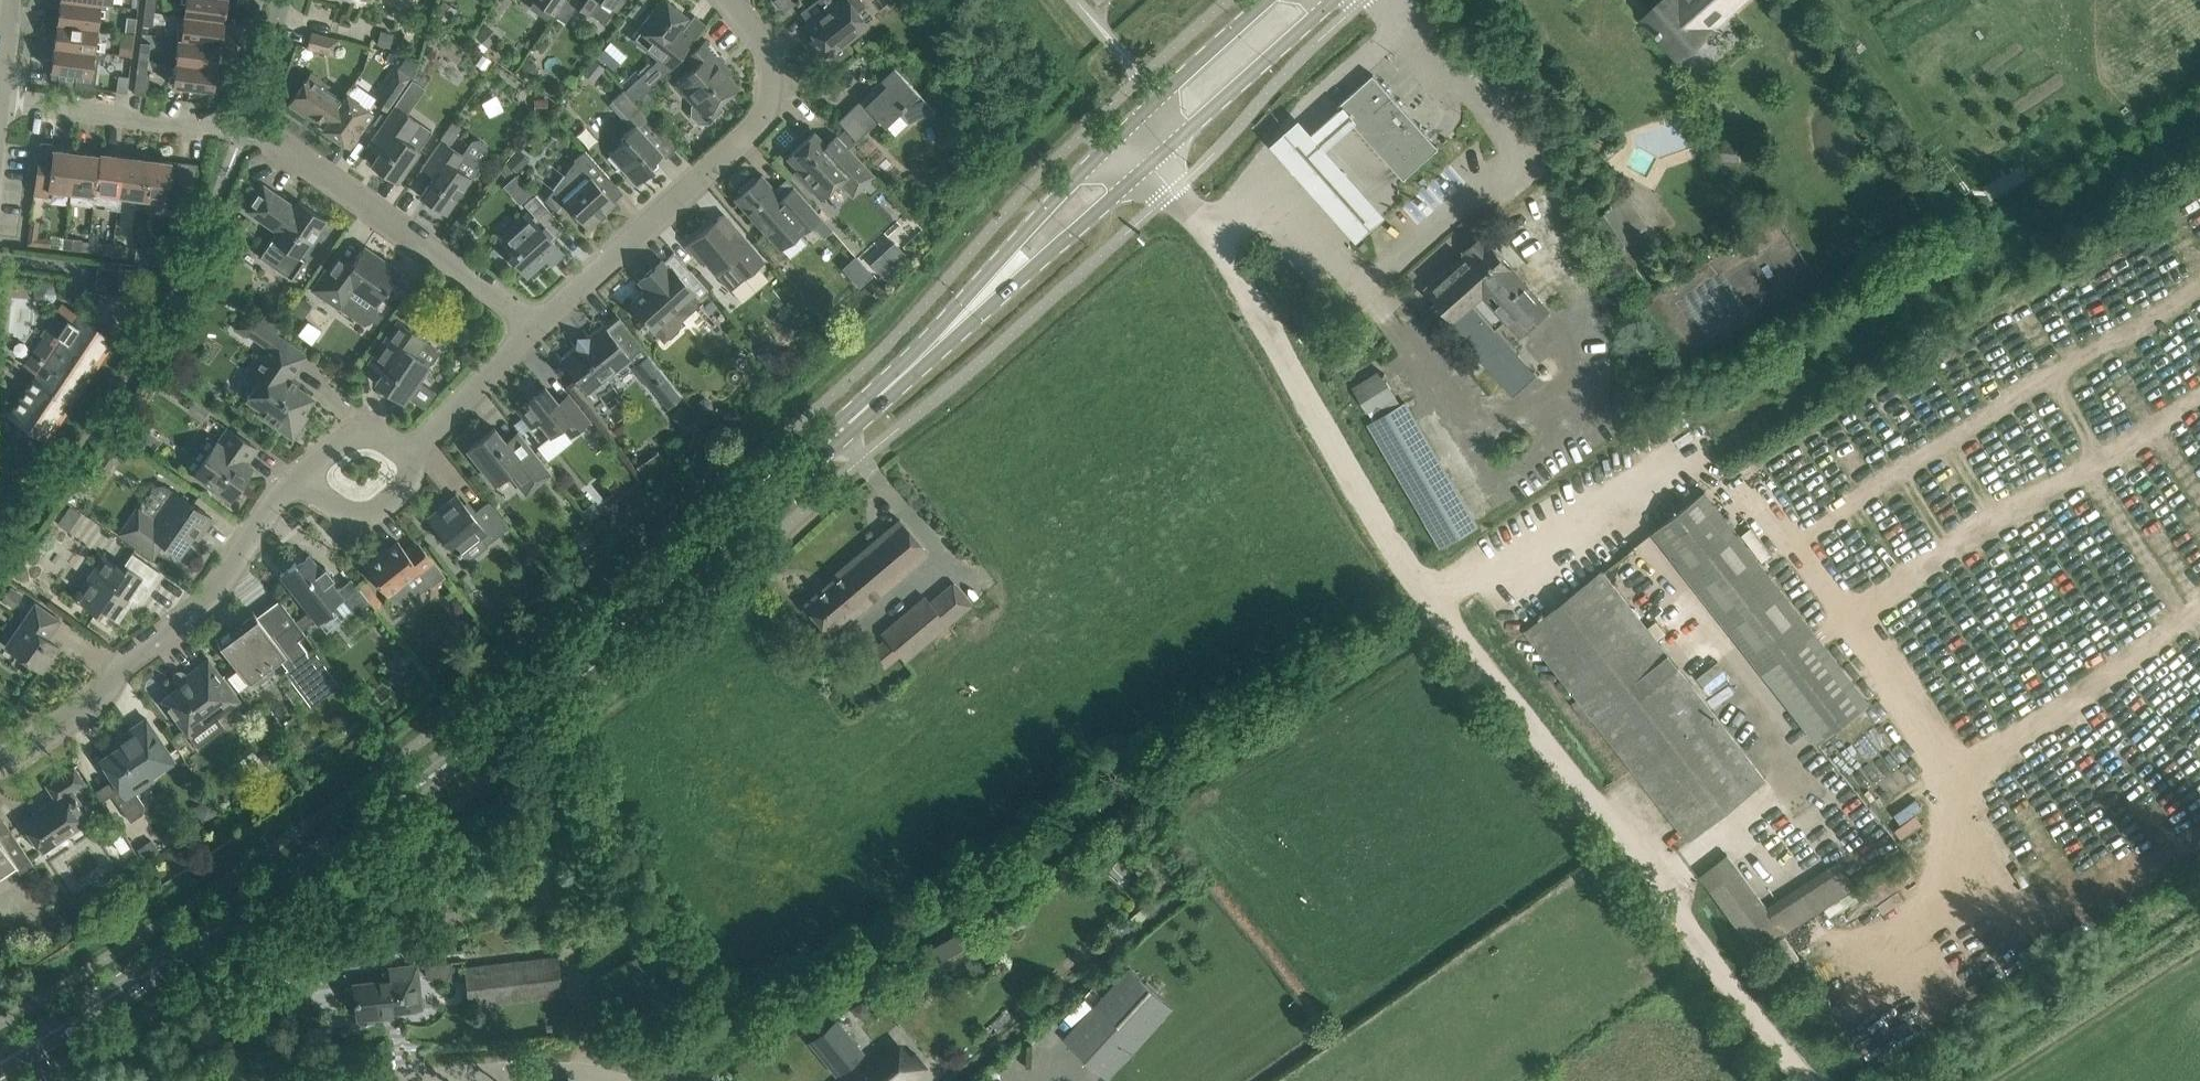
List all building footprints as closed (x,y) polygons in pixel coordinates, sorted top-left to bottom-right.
[(98,29),(101,5),(62,0),(60,17),(58,17),(57,24),(98,29)] [(156,0),(146,0),(145,11),(155,12),(156,0)] [(188,16),(225,20),(226,14),(224,14),(226,0),(189,0),(188,16)] [(444,0),(434,12),(448,22),(457,10),(444,0)] [(529,7),(550,21),(564,0),(533,0),(529,7)] [(623,0),(572,0),(605,23),(616,7),(617,8),(623,0)] [(679,60),(692,42),(677,30),(688,16),(667,0),(660,0),(639,26),(652,36),(645,46),(673,67),(679,60)] [(785,9),(797,0),(777,0),(785,9)] [(862,0),(816,0),(801,12),(809,23),(806,25),(816,36),(810,41),(824,59),(830,55),(837,63),(851,52),(844,44),(869,25),(859,11),(866,5),(862,0)] [(1645,18),(1678,55),(1740,0),(1665,0),(1645,18)] [(153,26),(155,12),(145,11),(143,25),(153,26)] [(125,33),(135,34),(137,18),(127,16),(125,33)] [(224,26),(225,20),(188,16),(185,39),(218,44),(220,44),(222,26),(224,26)] [(95,53),(95,51),(98,29),(57,24),(57,29),(59,29),(56,48),(95,53)] [(499,36),(486,24),(471,40),(484,52),(499,36)] [(377,45),(390,48),(394,33),(381,29),(377,45)] [(339,40),(333,38),(311,32),(307,47),(335,55),(339,40)] [(133,48),(135,34),(125,33),(123,46),(133,48)] [(216,61),(218,44),(185,39),(185,40),(179,39),(176,62),(217,67),(218,61),(216,61)] [(610,41),(597,55),(613,70),(626,55),(610,41)] [(723,61),(713,50),(705,41),(685,59),(693,68),(675,84),(694,104),(692,106),(692,115),(698,122),(708,123),(710,121),(710,122),(714,119),(713,118),(723,109),(718,104),(738,86),(719,65),(723,61)] [(148,59),(150,43),(141,42),(139,58),(148,59)] [(52,64),(50,83),(80,87),(95,88),(100,52),(95,51),(95,53),(56,48),(54,64),(52,64)] [(147,73),(148,59),(139,58),(138,71),(147,73)] [(594,82),(605,68),(594,59),(582,73),(594,82)] [(216,73),(217,67),(176,62),(173,86),(212,91),(214,73),(216,73)] [(387,110),(416,69),(406,62),(400,70),(398,68),(374,101),(387,110)] [(529,77),(540,71),(535,62),(524,68),(529,77)] [(936,111),(910,84),(895,68),(872,90),(876,95),(866,105),(884,124),(898,112),(908,123),(936,111)] [(325,85),(326,84),(310,73),(289,104),(305,115),(307,113),(325,126),(344,99),(325,85)] [(1374,74),(1339,105),(1391,163),(1397,170),(1403,176),(1404,178),(1439,147),(1437,144),(1432,138),(1427,133),(1374,74)] [(648,90),(639,80),(630,89),(639,99),(648,90)] [(652,119),(640,105),(624,88),(613,98),(635,124),(625,133),(628,136),(616,147),(618,148),(610,155),(637,184),(655,168),(651,164),(662,153),(640,129),(652,119)] [(349,147),(362,129),(374,110),(348,92),(344,99),(325,126),(323,129),(349,147)] [(649,92),(639,100),(651,113),(660,105),(649,92)] [(1326,136),(1352,112),(1338,95),(1311,119),(1298,106),(1269,132),(1356,229),(1385,203),(1326,136)] [(536,113),(549,112),(548,98),(535,99),(536,113)] [(432,131),(419,122),(420,121),(396,105),(376,134),(387,142),(372,163),(398,181),(420,149),(420,148),(432,131)] [(866,130),(864,128),(849,112),(839,121),(857,139),(866,130)] [(454,122),(442,139),(450,144),(462,127),(454,122)] [(1743,131),(1742,150),(1761,151),(1762,132),(1743,131)] [(875,175),(870,170),(854,154),(844,163),(814,132),(788,157),(824,195),(825,194),(835,205),(840,205),(847,199),(847,193),(837,183),(843,177),(857,192),(875,175)] [(465,151),(463,153),(450,144),(442,139),(422,168),(434,176),(420,195),(446,213),(472,176),(477,175),(482,168),(480,162),(488,151),(487,144),(478,139),(472,139),(465,151)] [(1722,140),(1722,161),(1738,161),(1739,141),(1722,140)] [(74,202),(80,151),(71,150),(71,152),(53,150),(54,144),(41,142),(34,194),(48,196),(49,189),(51,189),(51,191),(72,193),(71,202),(74,202)] [(518,173),(530,160),(520,150),(507,163),(518,173)] [(615,203),(614,201),(600,186),(609,177),(585,150),(574,159),(575,161),(551,193),(562,205),(565,202),(588,228),(615,203)] [(98,205),(104,155),(100,154),(100,156),(83,154),(83,152),(80,151),(74,202),(98,205)] [(123,196),(128,155),(118,154),(118,156),(104,155),(98,205),(118,208),(119,196),(123,196)] [(147,199),(152,161),(130,158),(131,156),(128,155),(123,196),(147,199)] [(184,209),(187,188),(195,189),(198,164),(166,160),(166,162),(152,161),(147,199),(167,202),(166,207),(184,209)] [(822,216),(807,200),(792,184),(780,195),(761,174),(735,198),(766,233),(780,250),(802,234),(822,216)] [(299,200),(293,208),(288,205),(290,202),(264,184),(246,210),(277,231),(260,257),(291,279),(305,259),(300,256),(326,219),(299,200)] [(525,204),(537,218),(549,208),(535,195),(525,204)] [(1615,250),(1638,235),(1616,203),(1594,217),(1615,250)] [(553,234),(545,225),(544,224),(542,226),(534,217),(505,243),(515,253),(511,257),(527,275),(546,257),(552,264),(564,253),(549,237),(553,234)] [(28,244),(51,246),(52,239),(38,237),(40,222),(31,221),(28,244)] [(764,261),(756,251),(741,234),(731,243),(714,222),(687,245),(701,261),(704,259),(716,273),(728,263),(742,279),(764,261)] [(116,254),(117,245),(111,244),(112,235),(106,234),(104,243),(93,242),(92,251),(116,254)] [(1549,308),(1498,251),(1484,234),(1466,250),(1472,257),(1447,279),(1442,274),(1436,279),(1440,285),(1432,292),(1453,317),(1448,321),(1463,338),(1473,349),(1495,374),(1514,394),(1537,373),(1519,353),(1497,328),(1508,318),(1522,332),(1549,308)] [(93,242),(89,242),(83,241),(83,239),(65,237),(64,248),(92,251),(93,242)] [(894,242),(870,264),(883,277),(907,255),(894,242)] [(117,245),(116,254),(127,256),(128,246),(117,245)] [(159,250),(158,249),(137,247),(136,257),(158,260),(159,250)] [(378,303),(386,290),(399,272),(363,248),(351,266),(335,255),(313,287),(340,306),(354,286),(378,303)] [(859,255),(845,266),(861,286),(876,274),(859,255)] [(693,274),(684,282),(671,267),(670,269),(662,260),(639,280),(647,289),(630,304),(643,318),(641,320),(652,332),(654,331),(662,339),(671,338),(679,331),(682,321),(698,306),(699,299),(709,291),(693,274)] [(124,295),(125,286),(137,288),(138,272),(98,266),(95,292),(124,295)] [(143,272),(142,281),(151,282),(152,273),(143,272)] [(294,313),(303,319),(312,305),(303,299),(294,313)] [(409,321),(417,310),(407,302),(399,313),(409,321)] [(24,363),(40,374),(12,414),(47,437),(113,338),(63,305),(24,363)] [(286,340),(268,327),(246,312),(236,327),(248,335),(249,333),(268,347),(250,373),(259,379),(247,396),(262,406),(258,412),(293,436),(307,415),(303,412),(312,398),(288,381),(299,365),(279,350),(286,340)] [(426,339),(398,320),(379,348),(393,357),(375,382),(404,402),(430,364),(415,354),(426,339)] [(658,366),(646,351),(632,333),(619,344),(603,323),(587,336),(589,338),(577,348),(575,345),(560,358),(589,395),(608,380),(606,378),(615,371),(616,373),(631,361),(669,407),(682,395),(658,366)] [(765,360),(768,359),(777,356),(774,351),(763,355),(765,360)] [(1403,404),(1386,375),(1385,372),(1356,390),(1375,420),(1371,422),(1444,546),(1478,526),(1407,401),(1403,404)] [(590,421),(587,418),(573,400),(563,409),(545,387),(518,409),(532,426),(538,421),(550,436),(562,426),(570,436),(590,421)] [(713,404),(712,401),(703,398),(697,404),(699,412),(705,415),(712,410),(713,404)] [(544,463),(538,455),(524,438),(511,449),(495,427),(468,449),(481,466),(496,483),(510,472),(519,483),(544,463)] [(257,448),(239,436),(228,428),(218,443),(208,436),(185,467),(193,474),(230,500),(253,467),(247,463),(257,448)] [(114,440),(97,466),(107,473),(124,447),(114,440)] [(637,467),(647,480),(668,464),(658,451),(637,467)] [(213,518),(195,505),(172,490),(155,515),(139,504),(120,532),(153,555),(162,542),(180,555),(197,531),(202,534),(213,518)] [(1763,671),(1815,631),(1705,490),(1653,531),(1763,671)] [(509,527),(503,518),(489,501),(473,514),(457,494),(428,518),(459,557),(483,537),(488,544),(509,527)] [(602,511),(593,501),(582,510),(591,521),(602,511)] [(928,552),(914,536),(900,519),(835,574),(837,577),(805,604),(827,630),(847,614),(850,618),(928,552)] [(593,532),(582,529),(574,535),(576,544),(585,548),(595,543),(593,532)] [(445,575),(432,559),(418,541),(406,551),(398,541),(365,567),(379,585),(389,597),(393,602),(400,603),(411,595),(417,595),(431,584),(432,586),(445,575)] [(1638,547),(1610,566),(1624,586),(1652,567),(1638,547)] [(160,572),(142,559),(135,554),(123,570),(104,557),(79,592),(78,591),(74,597),(96,612),(99,608),(114,618),(129,596),(138,603),(160,572)] [(370,602),(365,596),(351,579),(338,590),(310,555),(298,565),(296,562),(280,574),(294,592),(319,622),(335,610),(332,607),(343,598),(356,615),(370,602)] [(1698,692),(1617,588),(1603,570),(1546,615),(1543,612),(1539,615),(1541,618),(1526,631),(1689,840),(1767,779),(1710,706),(1698,692)] [(906,661),(972,606),(971,605),(973,603),(954,583),(954,584),(952,582),(929,602),(925,597),(882,633),(886,638),(871,651),(886,668),(899,655),(906,661)] [(24,595),(12,587),(3,600),(15,608),(24,595)] [(305,634),(293,618),(280,600),(258,617),(256,614),(234,630),(233,629),(217,640),(230,658),(237,669),(228,676),(239,691),(248,685),(251,689),(268,677),(264,671),(279,660),(287,670),(284,672),(312,708),(343,685),(316,648),(309,653),(298,639),(305,634)] [(14,634),(21,639),(13,651),(43,671),(60,647),(46,637),(49,633),(52,634),(61,620),(36,603),(14,634)] [(241,701),(222,676),(209,658),(175,683),(178,687),(162,699),(191,738),(241,701)] [(176,762),(174,759),(162,741),(145,753),(134,737),(100,760),(114,780),(111,781),(117,790),(112,793),(131,821),(143,813),(145,805),(137,793),(155,781),(153,777),(176,762)] [(284,763),(275,750),(263,759),(272,772),(284,763)] [(86,784),(84,781),(74,766),(50,782),(60,797),(23,822),(44,852),(93,819),(74,792),(86,784)] [(1907,834),(1929,820),(1918,803),(1896,817),(1907,834)] [(24,849),(12,831),(0,839),(0,873),(15,863),(22,873),(35,865),(24,849)] [(152,840),(137,849),(145,862),(160,852),(152,840)] [(1734,852),(1705,873),(1762,952),(1859,882),(1843,860),(1774,908),(1734,852)] [(1121,881),(1132,871),(1120,858),(1109,868),(1121,881)] [(945,944),(950,954),(968,946),(963,935),(945,944)] [(673,985),(654,948),(597,978),(616,1014),(673,985)] [(563,995),(560,973),(558,957),(465,968),(469,1006),(563,995)] [(421,1007),(418,976),(417,964),(376,968),(378,980),(354,983),(358,1019),(379,1016),(379,1012),(421,1007)] [(1110,1078),(1117,1071),(1174,1007),(1129,966),(1065,1038),(1110,1078)] [(870,1013),(863,1001),(851,1008),(855,1016),(862,1018),(870,1013)] [(837,1076),(865,1053),(836,1019),(809,1042),(837,1076)] [(914,1053),(895,1069),(883,1055),(851,1080),(904,1080),(905,1080),(908,1080),(925,1067),(914,1053)]
